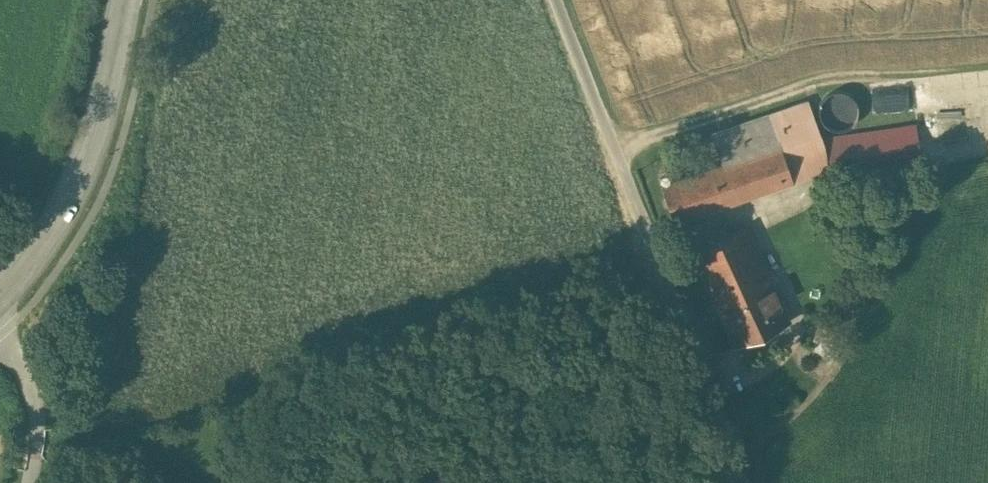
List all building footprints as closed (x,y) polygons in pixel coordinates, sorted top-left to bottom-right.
[(834,87),(829,88),(825,91),(822,94),(820,98),(819,103),(819,107),(820,112),(823,116),(826,119),(830,121),(835,122),(839,122),(844,121),(848,118),(851,115),(853,111),(854,106),(854,102),(853,97),(850,93),(847,90),(843,88),(838,87),(834,87)] [(721,163),(660,184),(673,222),(806,177),(826,169),(918,156),(913,124),(900,126),(820,137),(807,100),(710,133),(721,163)] [(746,228),(692,252),(735,345),(788,321),(746,228)]
